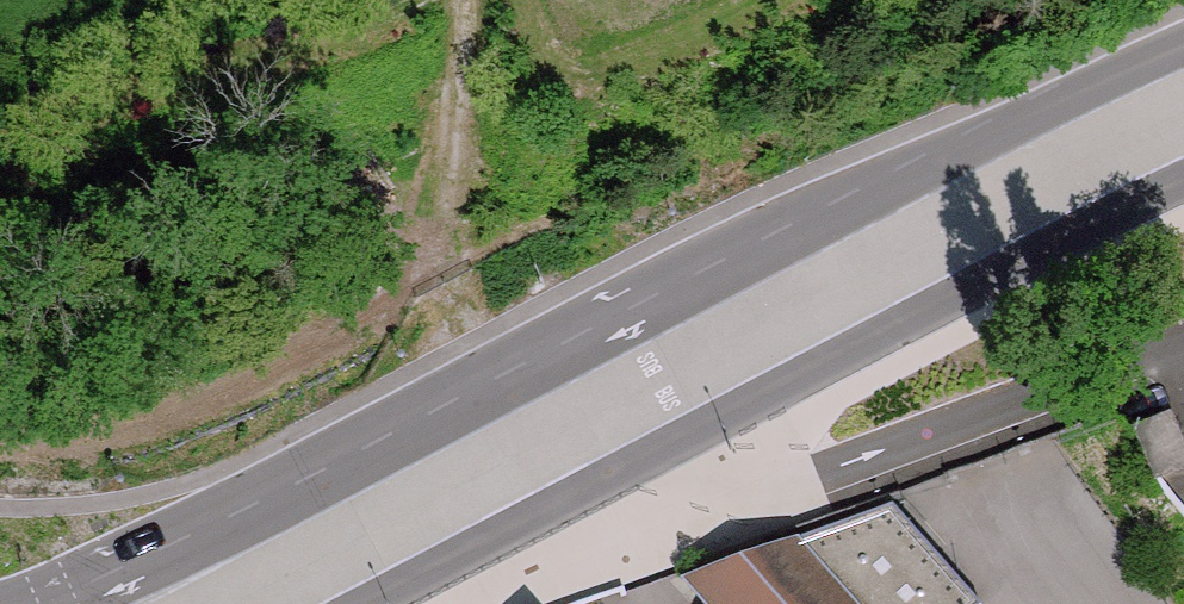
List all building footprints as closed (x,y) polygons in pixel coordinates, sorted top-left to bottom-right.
[(1173,422),(1142,435),(1160,480),(1183,472),(1183,449),(1173,422)] [(795,535),(683,575),(707,603),(900,603),(928,580),(881,526),(827,573),(795,535)]
